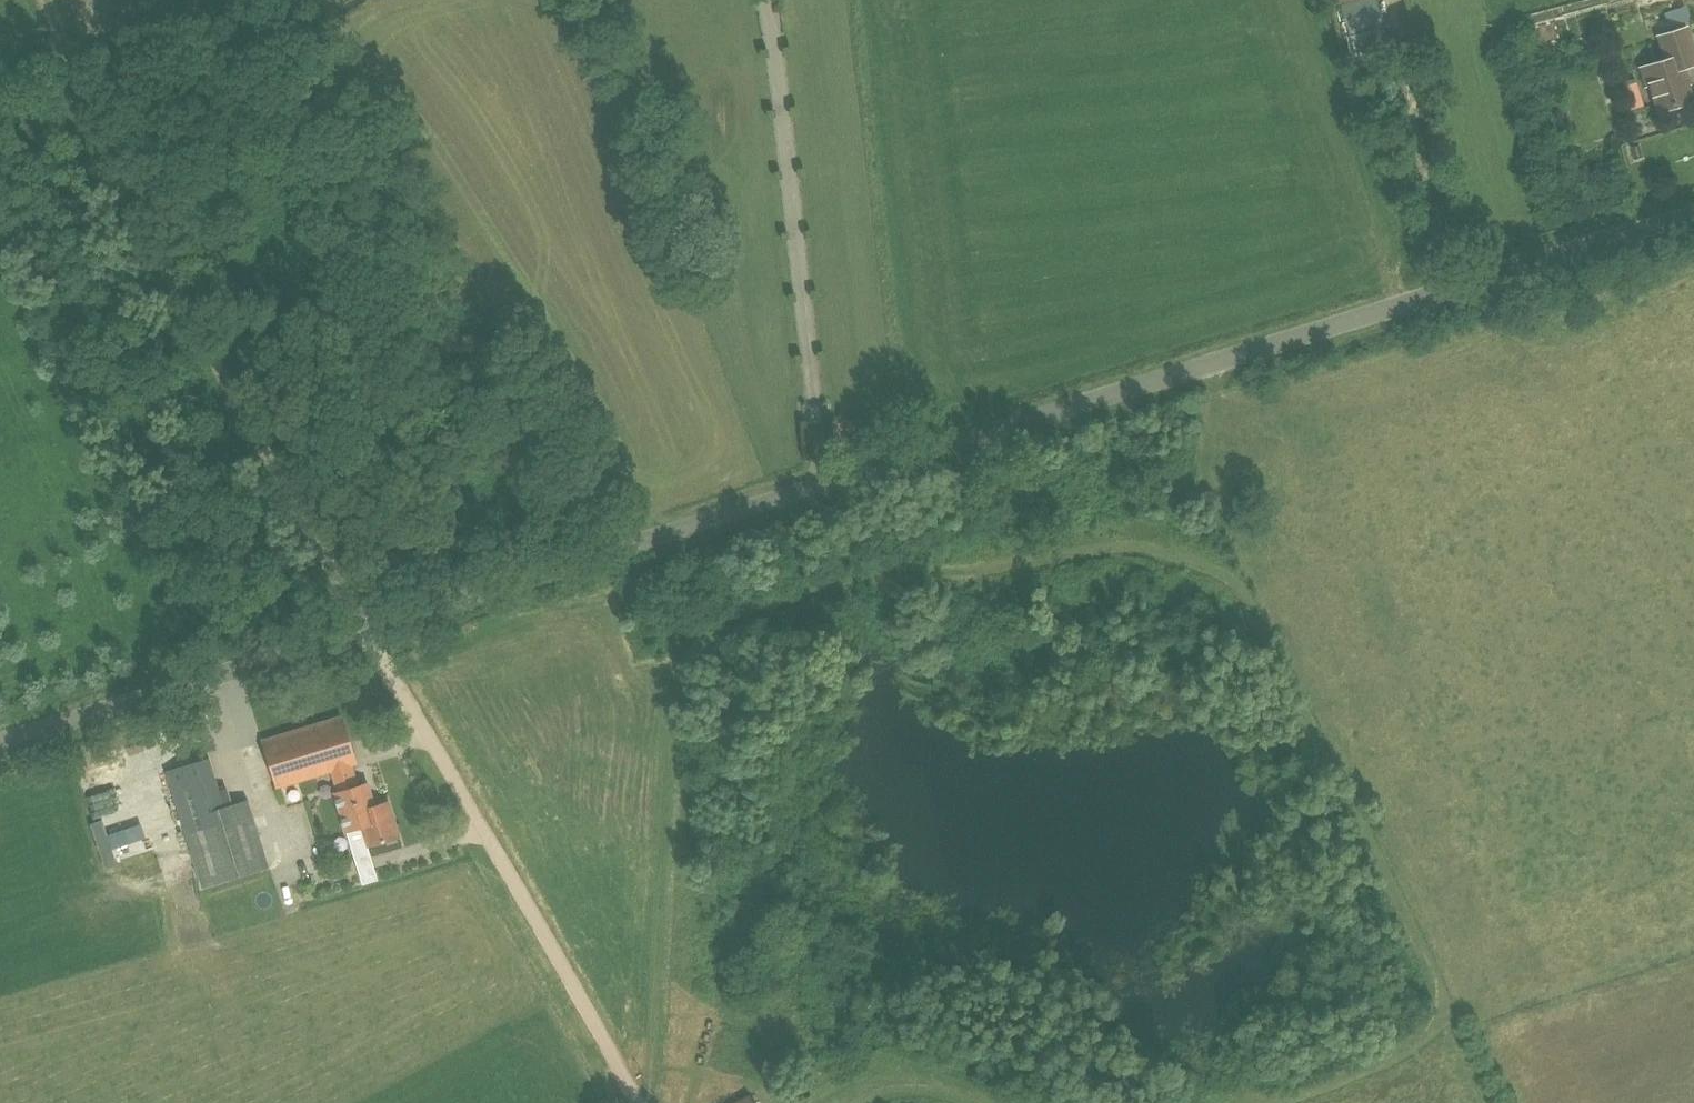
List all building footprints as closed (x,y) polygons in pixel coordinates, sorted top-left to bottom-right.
[(1348,61),(1384,55),(1375,0),(1338,0),(1348,61)] [(1686,25),(1659,34),(1666,57),(1642,65),(1648,84),(1650,83),(1658,109),(1692,98),(1682,66),(1693,62),(1693,50),(1686,25)] [(341,715),(262,739),(277,786),(331,769),(338,791),(334,792),(346,830),(361,825),(367,845),(399,835),(388,800),(374,805),(366,780),(358,782),(352,763),(355,762),(341,715)] [(165,771),(203,887),(269,865),(248,799),(224,807),(208,757),(165,771)]
